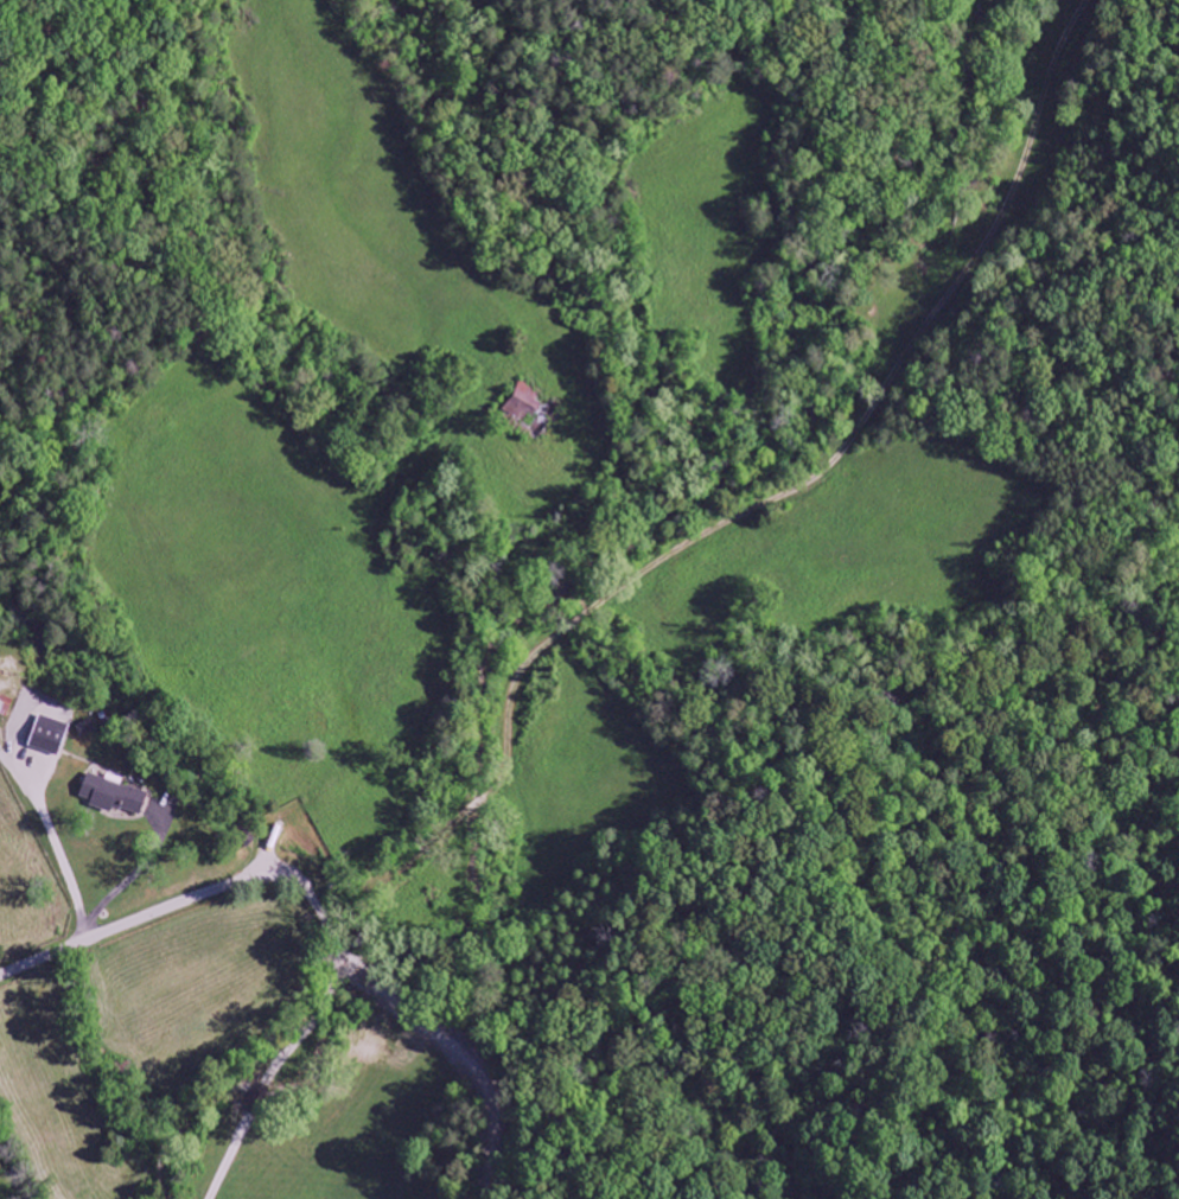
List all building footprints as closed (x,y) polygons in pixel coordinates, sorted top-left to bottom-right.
[(14,701),(0,695),(0,715),(6,718),(14,701)] [(70,727),(41,716),(30,747),(59,757),(70,727)] [(77,727),(81,737),(95,731),(91,721),(77,727)] [(149,794),(89,774),(82,796),(93,800),(92,802),(141,819),(149,794)]
